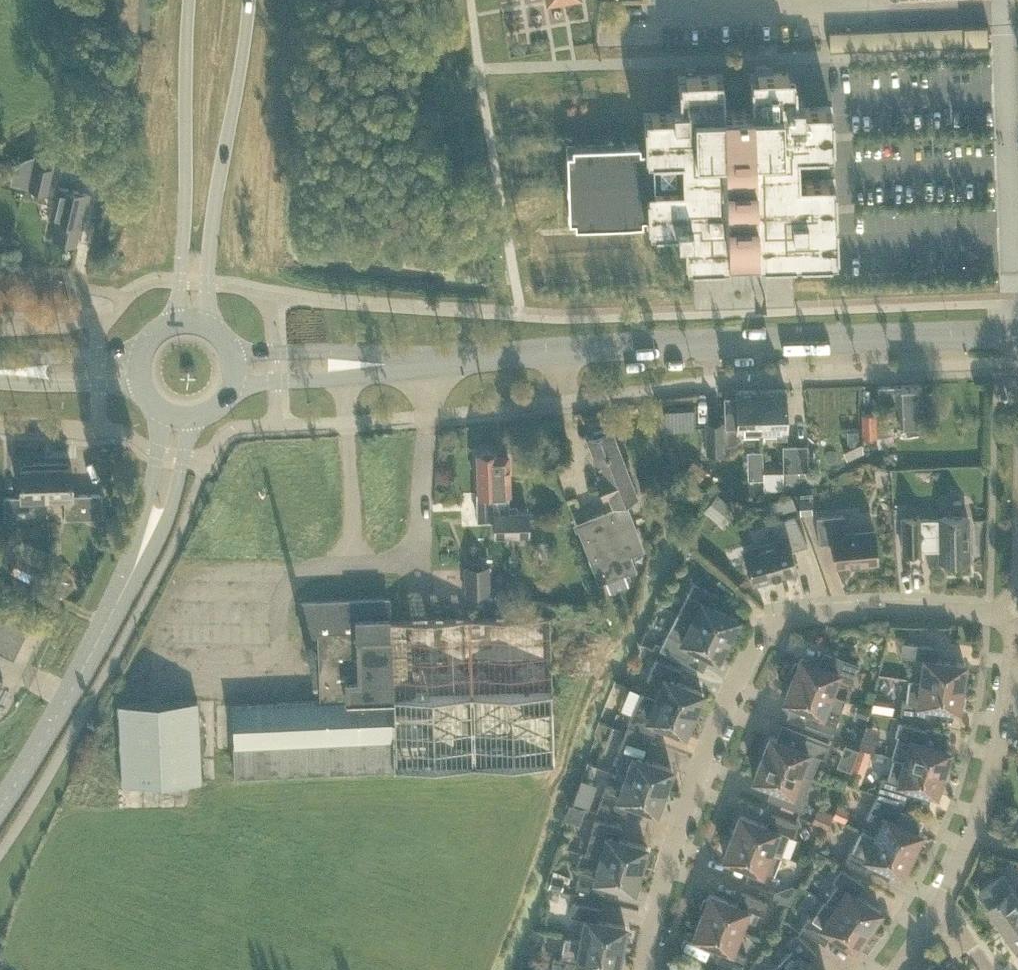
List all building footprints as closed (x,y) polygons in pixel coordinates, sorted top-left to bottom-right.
[(889,29),(828,31),(829,39),(829,51),(982,45),(982,47),(990,47),(989,25),(889,29)] [(644,148),(572,151),(574,218),(646,216),(647,222),(654,222),(654,229),(676,228),(676,235),(683,235),(684,257),(691,257),(691,264),(722,263),(722,256),(729,255),(728,241),(729,242),(729,243),(729,244),(730,244),(731,245),(732,246),(733,246),(734,247),(735,247),(736,246),(737,246),(738,246),(739,245),(739,244),(740,243),(740,242),(740,241),(740,240),(755,240),(756,254),(763,254),(763,261),(793,260),(793,253),(798,253),(799,260),(829,259),(829,252),(837,252),(836,221),(828,221),(828,216),(835,216),(835,213),(835,206),(834,185),(827,185),(826,178),(798,179),(797,152),(826,151),(826,144),(833,144),(833,141),(833,133),(832,113),(825,113),(824,106),(802,107),(802,100),(795,100),(795,78),(787,79),(787,71),(771,72),(757,72),(757,80),(749,80),(750,109),(745,109),(728,110),(724,110),(723,81),(715,81),(715,74),(685,75),(685,82),(678,83),(679,105),(672,105),(672,111),(664,112),(650,112),(650,120),(643,120),(644,142),(644,148)] [(33,164),(28,186),(40,189),(46,190),(51,168),(52,165),(34,161),(33,164)] [(52,236),(75,242),(83,210),(87,193),(59,186),(51,217),(56,218),(52,236)] [(908,432),(921,432),(920,384),(878,385),(879,403),(896,403),(896,423),(908,422),(908,432)] [(785,388),(760,389),(761,428),(764,428),(764,432),(777,432),(777,436),(786,436),(786,432),(785,388)] [(742,429),(761,428),(760,389),(736,390),(736,395),(723,395),(724,426),(722,426),(722,421),(705,422),(706,451),(722,451),(722,443),(734,442),(742,434),(742,429)] [(669,407),(670,421),(695,420),(694,406),(669,407)] [(892,434),(891,422),(876,422),(876,412),(861,412),(861,438),(876,437),(878,446),(894,442),(892,434)] [(592,436),(588,437),(602,473),(596,476),(603,493),(608,491),(615,509),(575,523),(597,582),(605,579),(609,590),(628,584),(624,573),(635,568),(629,551),(640,546),(623,503),(629,501),(628,498),(636,495),(611,429),(606,430),(602,426),(592,430),(592,436)] [(846,458),(862,451),(861,441),(842,450),(846,458)] [(796,479),(795,470),(808,470),(807,445),(782,445),(782,464),(782,470),(783,481),(796,479)] [(479,452),(476,452),(477,476),(477,493),(492,492),(492,520),(493,537),(504,537),(504,533),(527,532),(527,536),(529,536),(528,510),(517,511),(516,504),(508,504),(507,492),(509,492),(508,476),(507,452),(496,453),(496,452),(492,452),(488,448),(482,448),(479,452)] [(749,471),(763,470),(762,450),(749,450),(749,471)] [(44,476),(45,496),(64,496),(64,518),(102,516),(101,493),(72,494),(71,476),(71,465),(62,465),(61,461),(46,462),(44,462),(44,476)] [(28,497),(45,496),(44,476),(44,462),(28,462),(28,466),(19,466),(20,495),(3,495),(4,519),(17,518),(16,508),(28,508),(28,497)] [(764,464),(764,488),(778,487),(783,487),(783,485),(783,481),(782,470),(782,464),(764,464)] [(731,505),(717,493),(702,509),(717,522),(731,505)] [(694,497),(680,499),(681,510),(695,509),(694,497)] [(779,498),(767,501),(768,502),(769,505),(771,513),(783,510),(781,503),(780,499),(779,498)] [(810,512),(809,498),(799,499),(800,513),(810,512)] [(843,514),(816,517),(818,543),(832,542),(834,565),(877,561),(874,530),(845,534),(843,514)] [(777,541),(743,551),(753,582),(796,570),(790,549),(807,544),(793,515),(792,516),(778,520),(771,522),(777,541)] [(938,549),(939,560),(968,559),(967,516),(938,517),(938,518),(921,518),(921,515),(900,516),(901,550),(919,550),(938,549)] [(20,539),(14,554),(40,565),(46,550),(20,539)] [(9,572),(27,580),(34,566),(16,558),(9,572)] [(464,566),(464,594),(489,594),(488,565),(464,566)] [(722,572),(714,581),(728,592),(735,584),(722,572)] [(60,597),(68,581),(52,574),(45,590),(60,597)] [(692,581),(676,613),(727,638),(728,636),(732,635),(737,626),(735,622),(737,618),(712,605),(718,593),(692,581)] [(549,615),(389,620),(388,598),(301,601),(302,634),(319,633),(322,700),(231,704),(234,775),(552,763),(551,693),(552,693),(549,615)] [(13,656),(29,622),(0,607),(0,649),(13,656)] [(717,658),(727,638),(676,613),(660,645),(686,657),(691,646),(717,658)] [(924,658),(920,680),(961,685),(964,663),(936,659),(938,646),(902,641),(900,654),(924,658)] [(792,676),(792,678),(830,692),(834,681),(850,684),(857,665),(831,654),(826,667),(800,657),(798,661),(794,662),(790,672),(792,676)] [(694,710),(698,709),(702,700),(700,696),(702,692),(675,681),(680,668),(654,658),(646,677),(660,686),(655,697),(693,713),(694,710)] [(830,692),(792,678),(784,699),(810,709),(805,722),(832,732),(840,712),(825,704),(830,692)] [(960,688),(961,685),(920,680),(908,678),(906,700),(901,700),(900,713),(928,717),(929,704),(958,708),(958,703),(962,701),(964,691),(960,688)] [(692,715),(693,713),(655,697),(655,698),(640,691),(632,711),(626,724),(624,730),(648,739),(650,734),(652,734),(658,722),(684,734),(686,729),(690,728),(694,719),(692,715)] [(120,784),(201,780),(198,701),(117,704),(120,784)] [(903,760),(942,771),(949,749),(925,742),(929,730),(898,720),(894,733),(896,734),(890,756),(893,757),(903,760)] [(625,776),(663,789),(671,768),(644,758),(648,746),(646,745),(648,739),(624,730),(617,749),(632,755),(625,776)] [(761,757),(811,776),(819,755),(822,756),(827,744),(801,733),(796,746),(769,736),(761,757)] [(844,744),(840,753),(853,759),(857,749),(844,744)] [(803,796),(811,776),(761,757),(753,778),(780,788),(775,800),(802,810),(806,798),(803,796)] [(876,793),(902,803),(905,797),(908,785),(936,793),(942,771),(903,760),(893,757),(887,778),(881,776),(877,789),(876,793)] [(855,758),(846,781),(857,785),(865,761),(855,758)] [(629,801),(656,810),(663,789),(625,776),(621,787),(605,784),(598,804),(625,814),(629,801)] [(576,792),(573,800),(577,802),(588,806),(591,797),(580,793),(576,792)] [(910,853),(920,832),(895,820),(900,808),(902,803),(876,793),(875,796),(866,815),(879,824),(874,836),(910,853)] [(849,808),(837,803),(832,816),(843,821),(849,808)] [(817,805),(811,820),(827,827),(833,812),(817,805)] [(739,814),(731,835),(769,850),(777,829),(792,835),(797,822),(770,812),(766,824),(739,814)] [(600,856),(639,867),(645,846),(618,838),(621,825),(594,818),(590,831),(584,852),(600,856)] [(859,829),(850,848),(844,861),(870,873),(875,861),(901,873),(910,853),(874,836),(859,829)] [(769,850),(731,835),(723,856),(749,867),(745,879),(771,889),(776,877),(771,875),(779,854),(769,850)] [(816,849),(827,853),(829,848),(826,846),(828,841),(821,838),(816,849)] [(606,882),(633,889),(639,867),(600,856),(596,868),(580,866),(575,887),(602,894),(606,882)] [(838,882),(825,900),(867,929),(880,910),(856,894),(864,883),(840,867),(832,878),(838,882)] [(1003,873),(978,890),(1003,925),(1017,914),(1017,895),(1003,873)] [(548,885),(560,889),(564,877),(559,876),(551,874),(548,885)] [(701,914),(739,928),(744,916),(753,921),(757,912),(762,914),(767,901),(740,891),(736,903),(709,893),(707,897),(703,898),(700,908),(702,912),(701,914)] [(865,931),(867,929),(825,900),(824,901),(833,907),(821,924),(808,916),(800,927),(823,942),(831,932),(854,948),(857,944),(861,944),(867,935),(865,931)] [(580,939),(620,947),(625,925),(597,919),(599,906),(572,901),(569,914),(585,917),(580,939)] [(739,928),(701,914),(693,935),(719,945),(715,958),(741,968),(746,955),(731,949),(739,928)] [(1017,944),(1017,914),(1003,925),(1017,944)] [(783,969),(816,969),(807,962),(816,952),(795,932),(786,942),(798,954),(783,969)] [(621,963),(623,953),(620,950),(620,947),(580,939),(564,936),(562,950),(560,958),(552,956),(550,969),(552,969),(587,969),(588,964),(616,969),(617,965),(621,963)] [(938,959),(922,969),(947,969),(938,959)]
